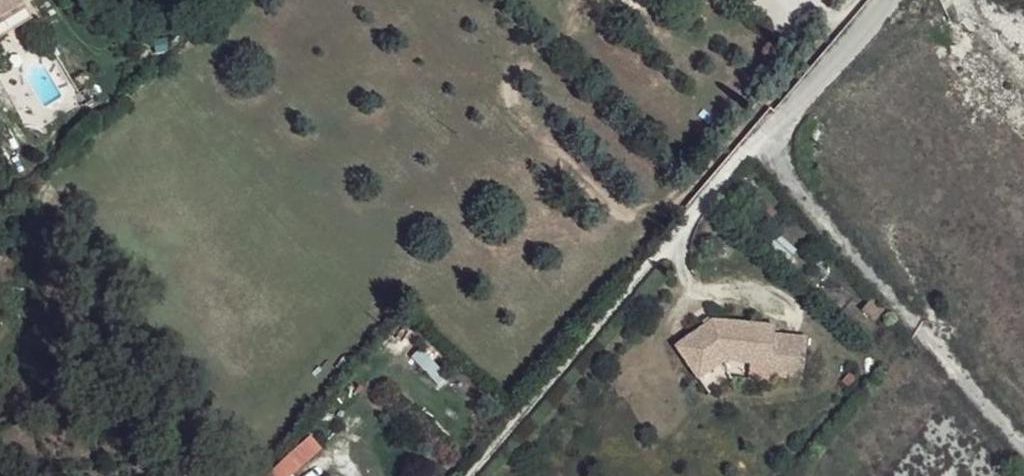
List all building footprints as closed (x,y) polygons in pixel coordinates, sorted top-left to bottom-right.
[(20,3),(26,0),(0,0),(0,14),(20,3)] [(644,0),(625,0),(623,3),(636,13),(647,3),(644,0)] [(828,11),(838,0),(816,0),(828,11)] [(0,14),(0,38),(31,22),(20,3),(0,14)] [(713,323),(676,350),(698,382),(725,364),(771,368),(771,378),(803,381),(807,341),(775,338),(776,329),(713,323)] [(262,469),(267,475),(289,475),(322,451),(309,434),(262,469)]
